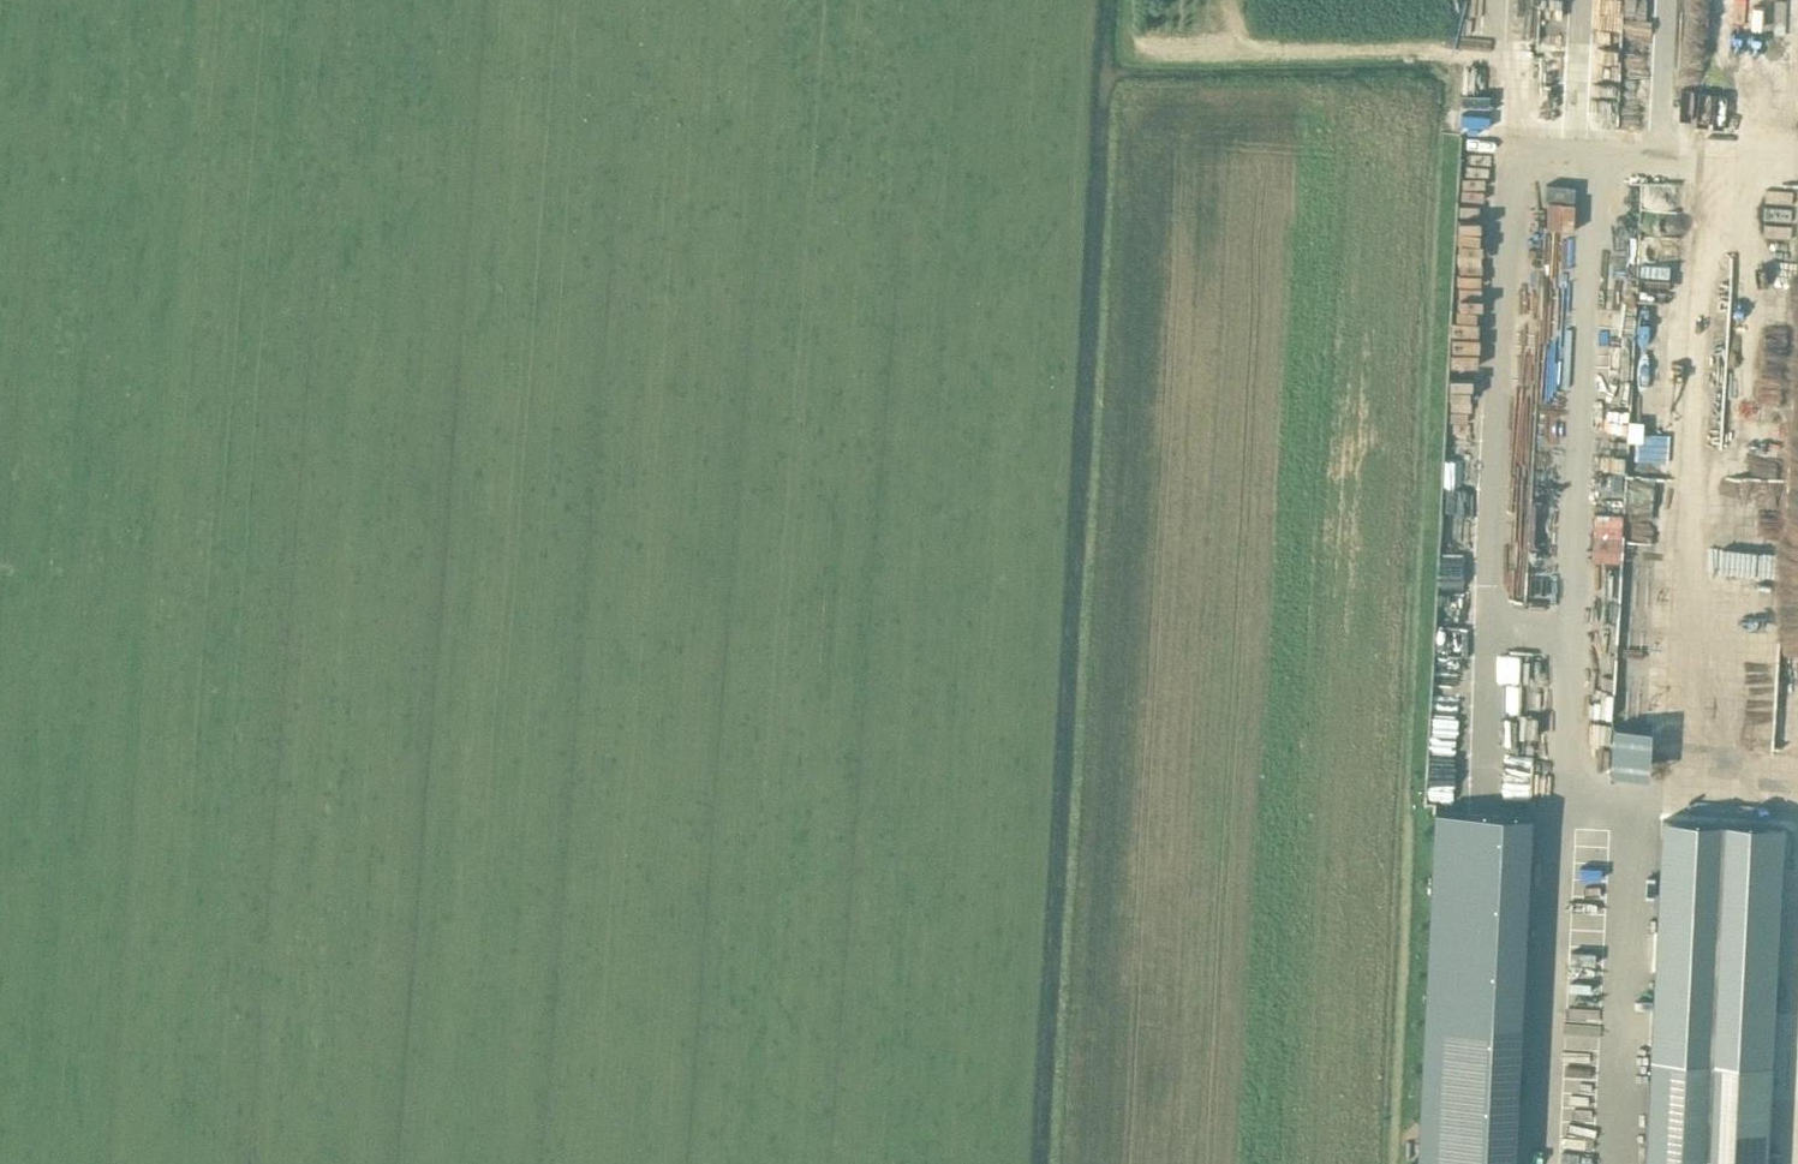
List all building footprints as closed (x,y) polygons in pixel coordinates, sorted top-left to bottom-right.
[(1719,135),(1721,109),(1697,108),(1695,134),(1719,135)] [(1764,207),(1764,221),(1790,221),(1791,190),(1749,189),(1748,206),(1764,207)] [(1649,558),(1650,468),(1623,468),(1622,557),(1649,558)] [(1430,792),(1452,793),(1453,767),(1431,766),(1430,792)] [(1418,1163),(1514,1163),(1531,816),(1436,811),(1418,1163)] [(1653,1050),(1672,1050),(1673,1025),(1654,1024),(1653,1050)] [(1645,1163),(1743,1163),(1748,1064),(1772,1065),(1772,1063),(1650,1057),(1645,1163)]
